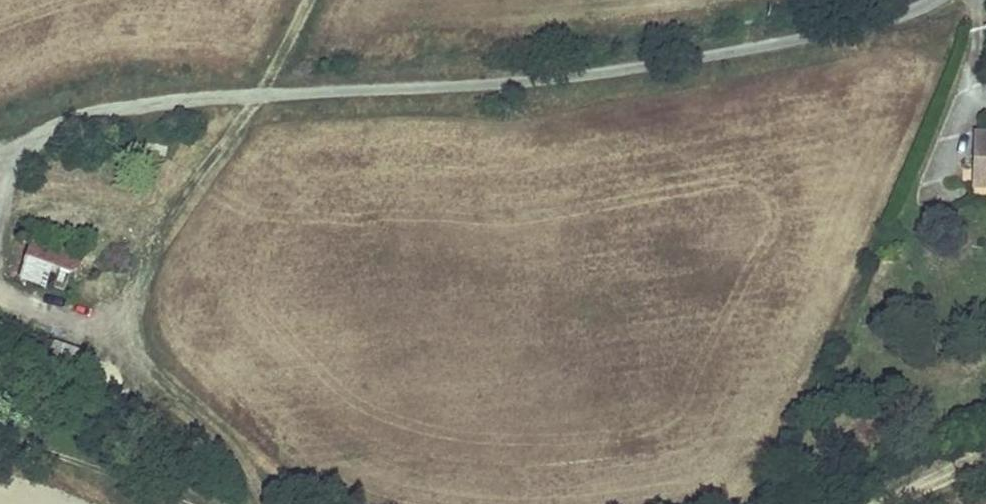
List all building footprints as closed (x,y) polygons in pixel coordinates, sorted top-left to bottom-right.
[(974,133),(972,166),(982,167),(980,198),(985,199),(985,134),(974,133)] [(85,266),(34,248),(20,286),(71,304),(85,266)]
